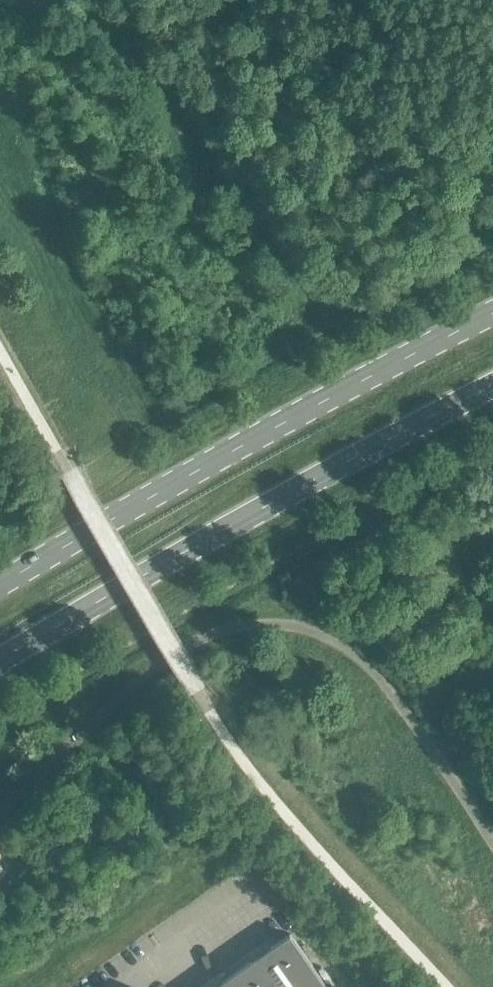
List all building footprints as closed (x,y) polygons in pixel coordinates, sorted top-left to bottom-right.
[(291,935),(228,979),(216,986),(327,986),(291,935)]
